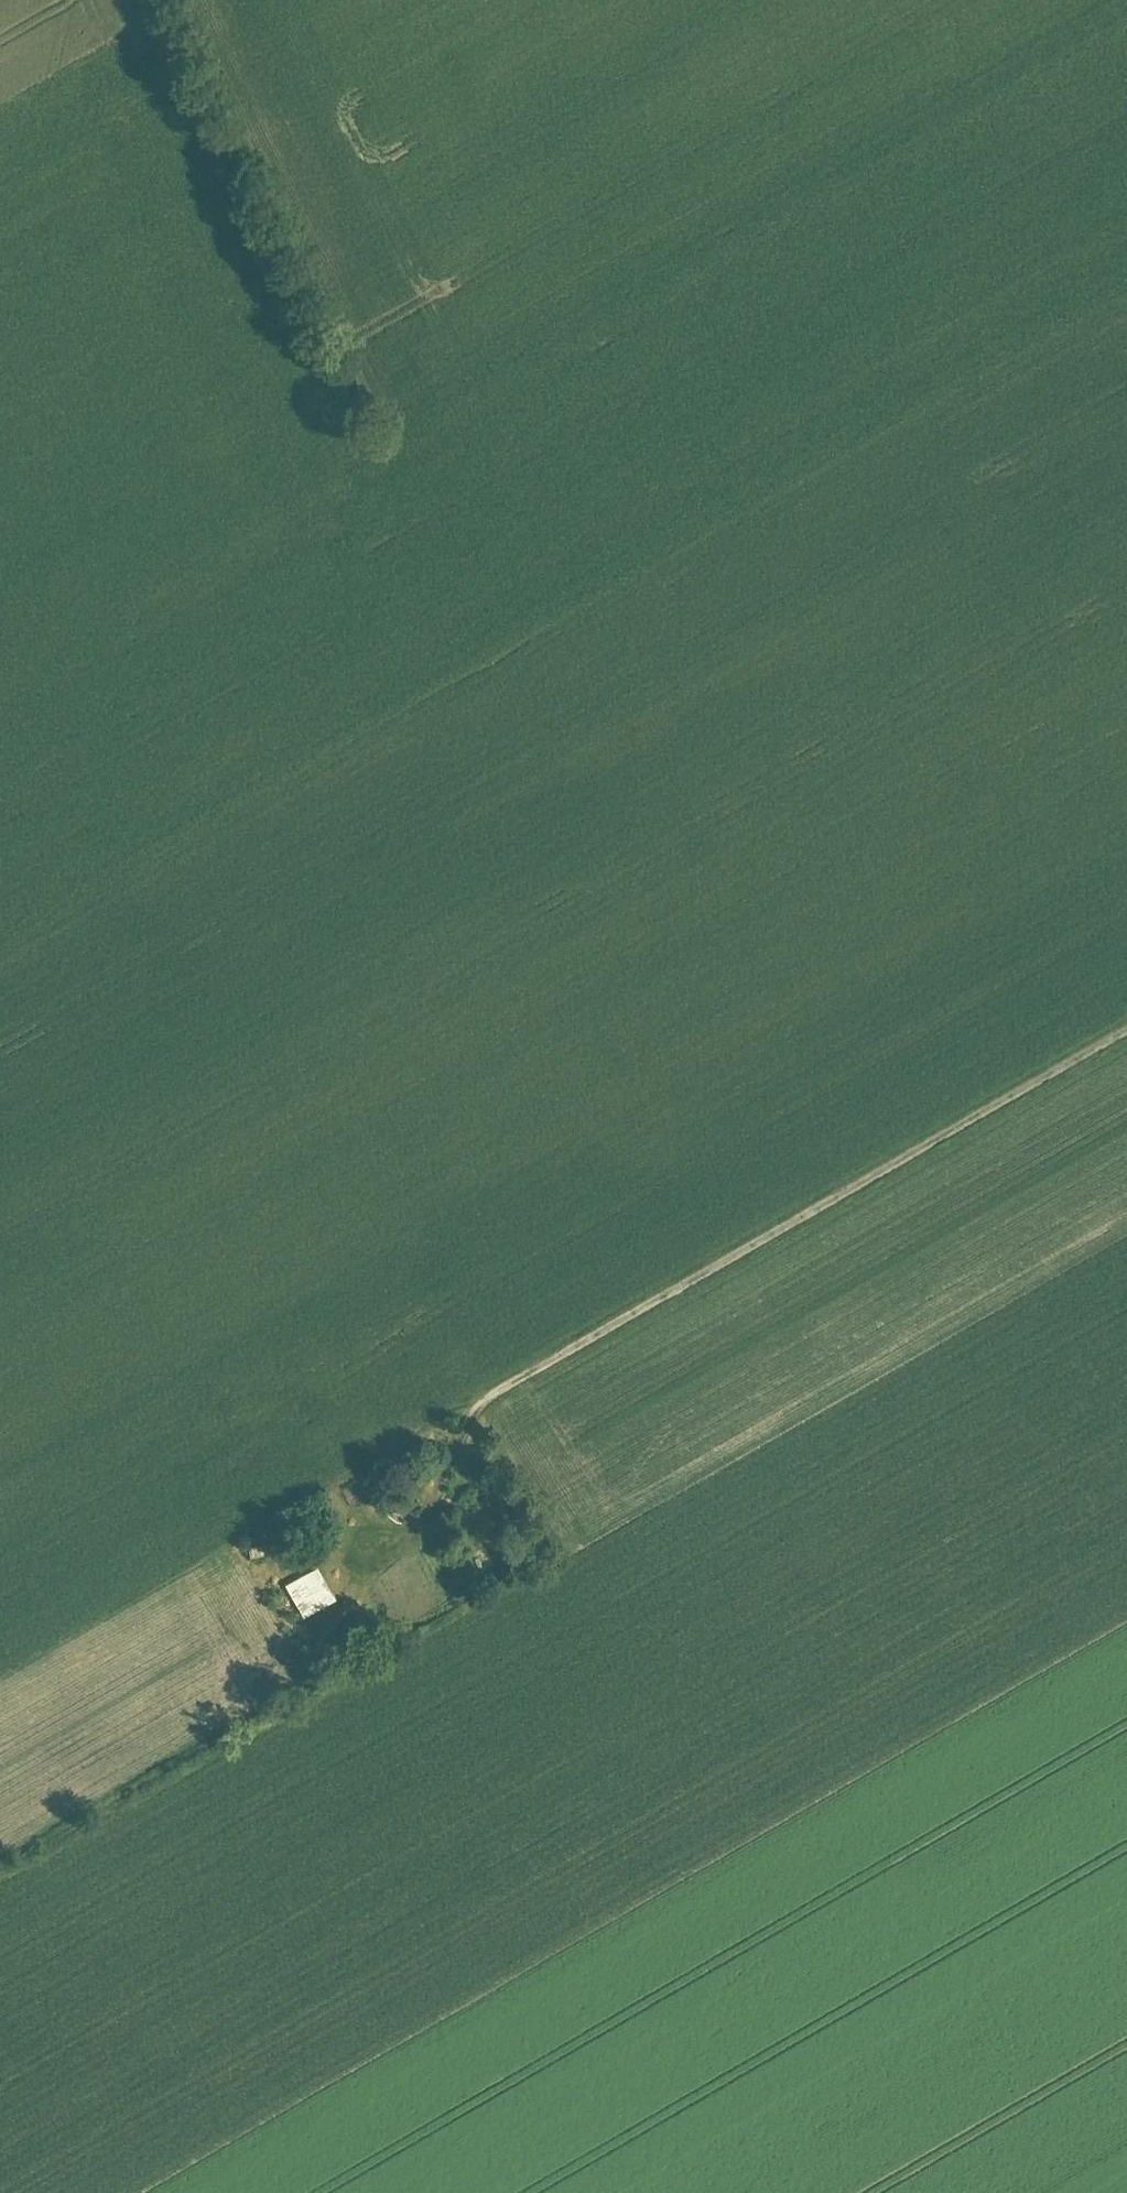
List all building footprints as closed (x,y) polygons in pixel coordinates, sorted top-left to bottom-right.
[(292,1580),(306,1615),(342,1600),(328,1565),(292,1580)]
